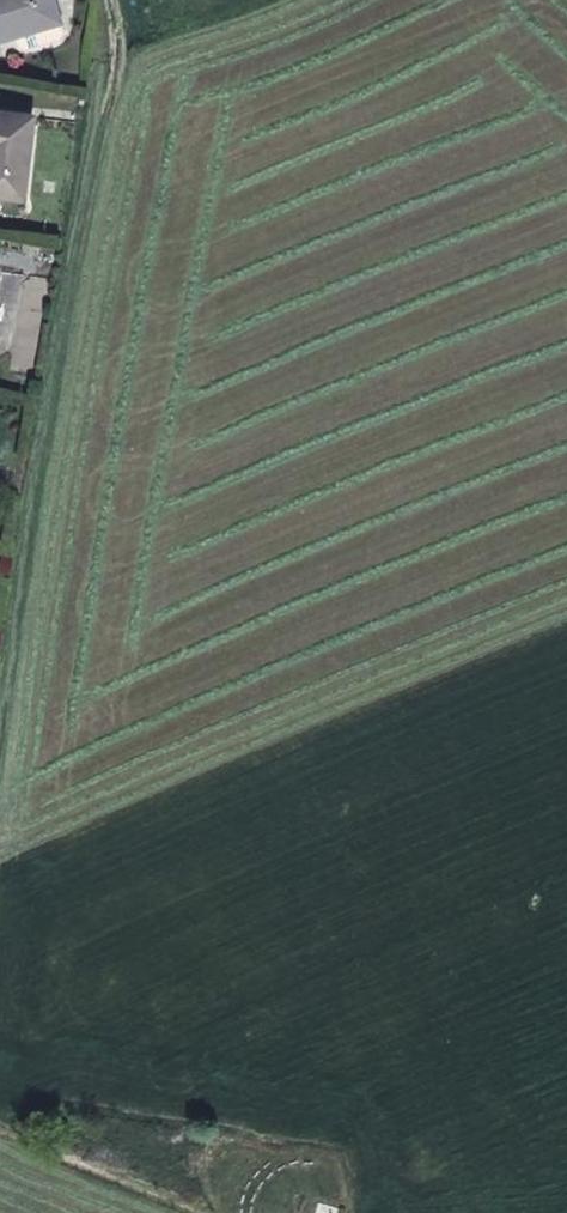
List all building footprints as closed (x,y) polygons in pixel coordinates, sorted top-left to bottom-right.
[(17,35),(20,46),(26,49),(60,39),(63,33),(60,23),(53,0),(0,0),(0,40),(17,35)] [(32,116),(0,113),(0,195),(23,198),(32,116)]
